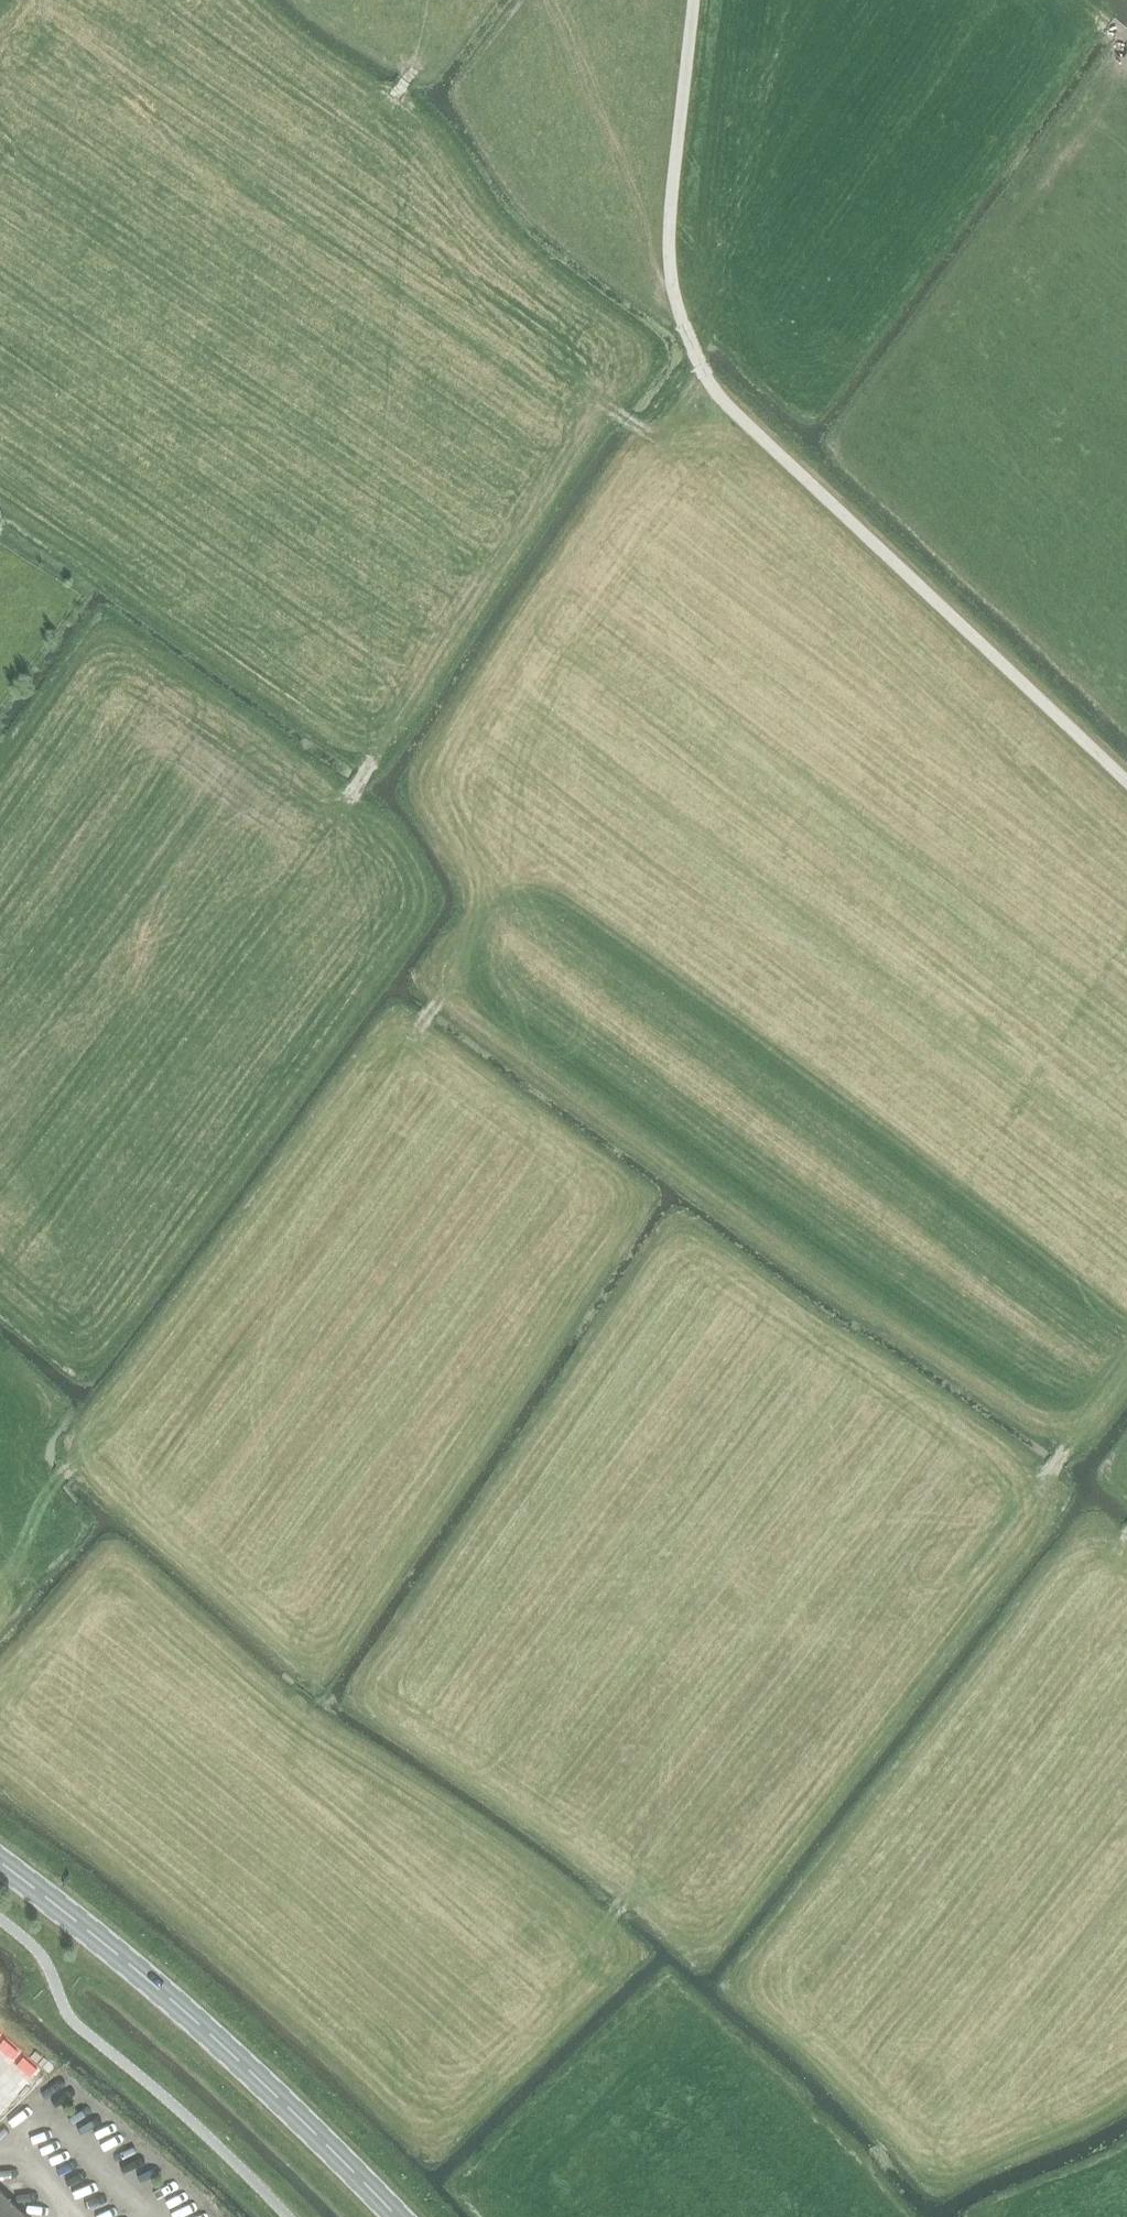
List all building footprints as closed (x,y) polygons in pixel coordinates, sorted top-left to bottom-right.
[(0,2190),(0,2216),(27,2216),(0,2190)]
